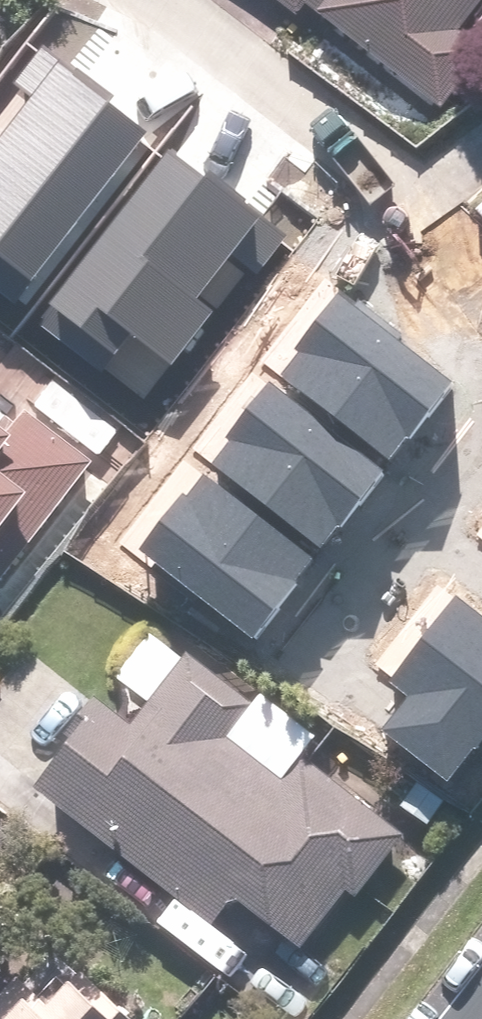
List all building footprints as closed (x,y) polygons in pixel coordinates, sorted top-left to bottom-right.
[(481,5),(481,0),(278,0),(434,116),(479,55),(457,39),(481,5)] [(24,294),(146,132),(52,62),(0,132),(0,276),(24,294)] [(31,321),(104,384),(113,373),(145,401),(285,241),(211,177),(202,187),(171,161),(31,321)] [(280,367),(389,455),(453,376),(344,288),(280,367)] [(206,461),(315,549),(379,470),(271,382),(206,461)] [(105,452),(75,429),(39,402),(20,427),(0,412),(0,591),(105,452)] [(201,472),(141,551),(251,635),(312,556),(201,472)] [(386,729),(451,779),(481,739),(481,621),(455,601),(392,683),(411,697),(386,729)] [(96,704),(27,798),(217,938),(233,916),(289,957),(332,898),(350,911),(406,835),(303,758),(318,737),(251,688),(241,701),(147,632),(110,682),(137,702),(122,723),(96,704)] [(55,977),(39,995),(20,979),(0,1003),(0,1018),(105,1018),(55,977)]
